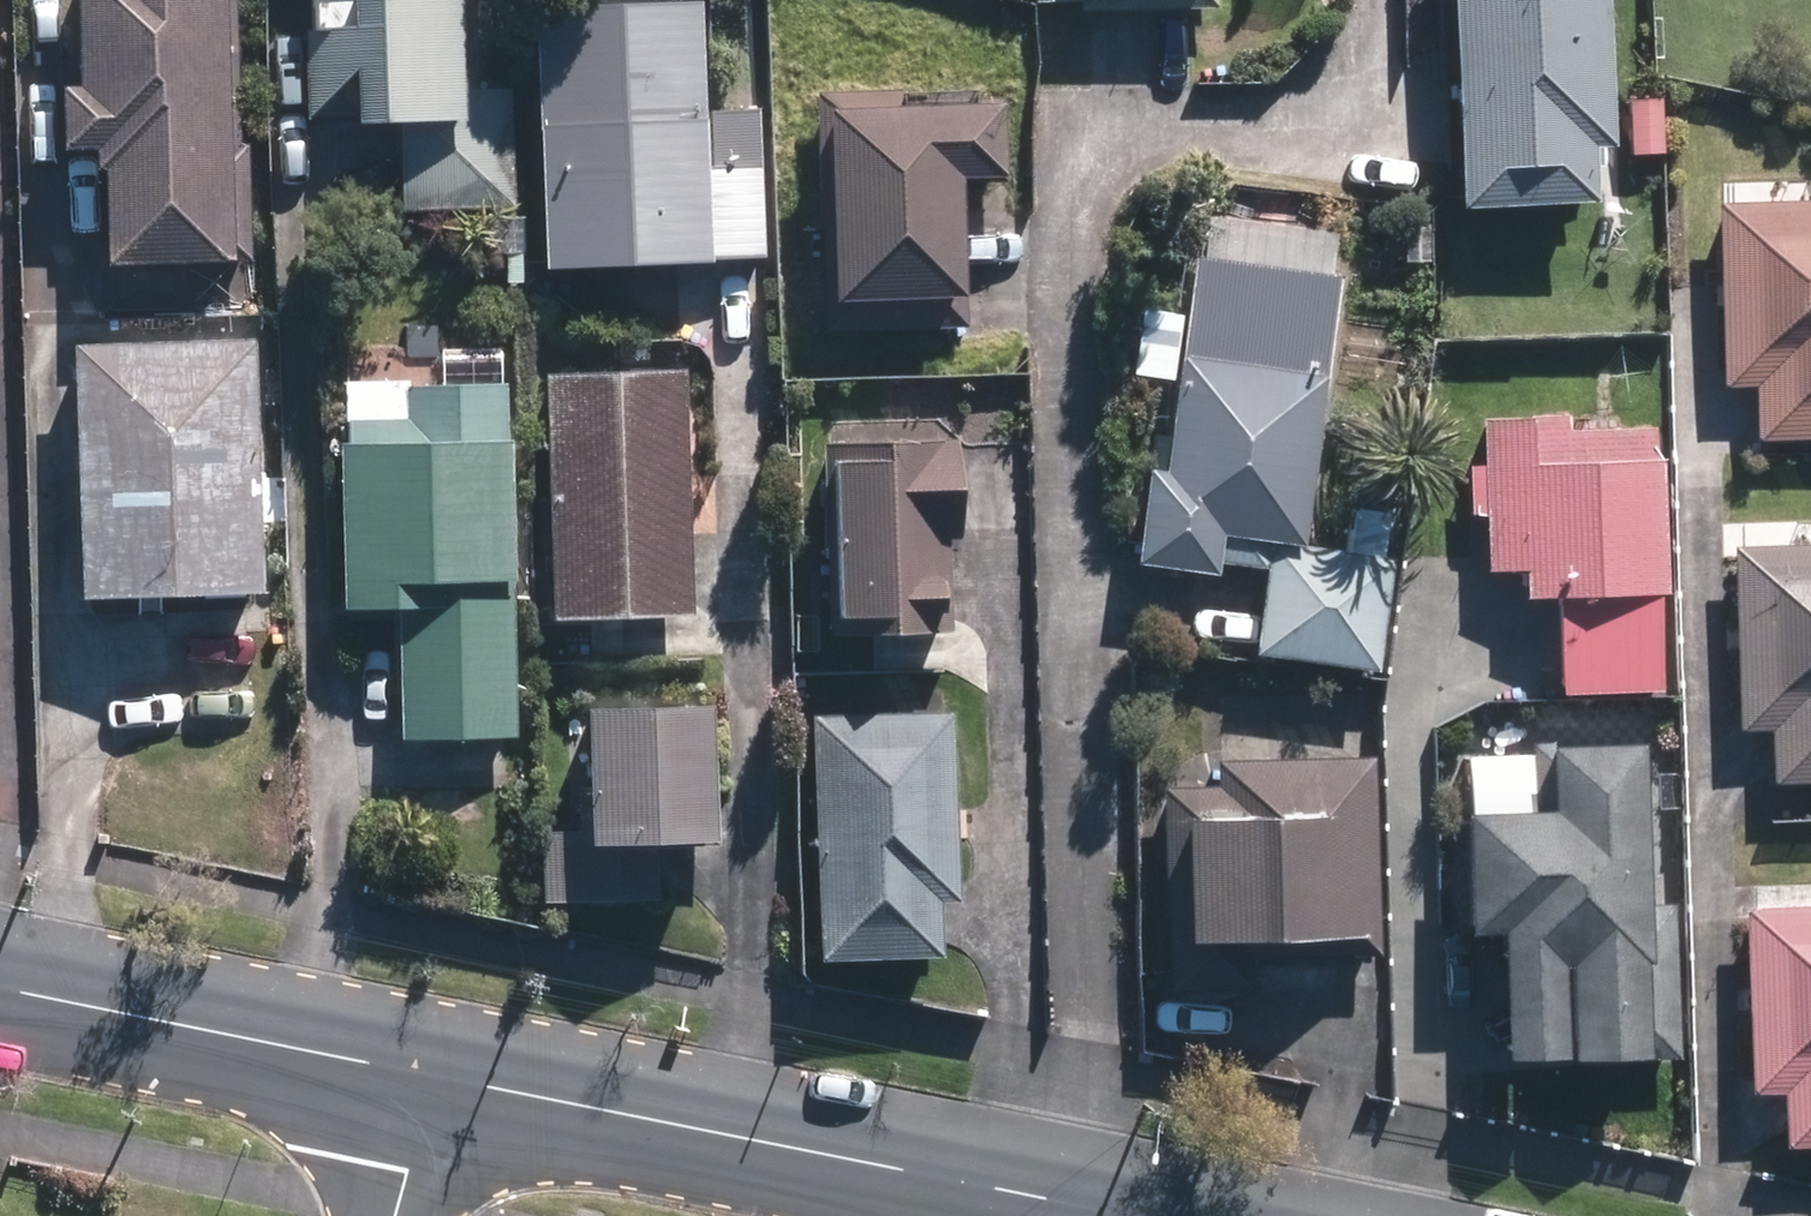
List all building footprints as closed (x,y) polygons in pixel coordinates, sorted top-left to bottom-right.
[(58,102),(42,102),(44,165),(75,164),(76,184),(83,183),(86,280),(215,276),(207,0),(55,0),(58,102)] [(303,128),(331,127),(332,139),(384,137),(387,219),(503,214),(499,91),(471,92),(467,0),(298,0),(303,128)] [(1441,223),(1573,214),(1570,163),(1592,162),(1579,0),(1427,0),(1441,223)] [(690,12),(516,19),(527,283),(610,281),(701,275),(700,267),(757,265),(751,116),(694,118),(690,12)] [(990,98),(801,106),(810,314),(943,309),(938,193),(981,191),(979,151),(992,150),(990,98)] [(1707,213),(1712,395),(1745,395),(1746,449),(1810,447),(1810,210),(1807,210),(1807,183),(1724,185),(1725,213),(1707,213)] [(1332,231),(1192,212),(1155,484),(1136,482),(1123,575),(1202,585),(1204,570),(1255,577),(1244,664),(1364,680),(1380,564),(1289,552),(1332,231)] [(247,345),(56,350),(62,611),(152,609),(254,607),(247,345)] [(676,379),(531,385),(541,629),(607,629),(686,623),(676,379)] [(394,428),(323,430),(329,620),(388,618),(392,748),(508,744),(497,387),(393,390),(394,428)] [(1555,424),(1471,426),(1473,473),(1457,473),(1458,523),(1474,523),(1476,585),(1508,584),(1509,610),(1542,609),(1544,701),(1652,698),(1645,436),(1556,438),(1555,424)] [(944,448),(812,451),(818,637),(862,651),(941,634),(939,546),(946,546),(944,448)] [(1720,525),(1726,739),(1759,738),(1760,791),(1810,790),(1810,522),(1720,525)] [(580,720),(567,719),(568,836),(534,836),(535,907),(568,907),(595,911),(644,904),(645,859),(695,854),(696,767),(701,768),(702,710),(696,710),(588,711),(580,720)] [(946,719),(800,723),(807,967),(932,963),(930,909),(951,909),(946,719)] [(1458,826),(1443,827),(1446,944),(1476,944),(1480,1075),(1669,1069),(1665,911),(1627,912),(1623,754),(1456,759),(1458,826)] [(1206,792),(1154,794),(1160,998),(1208,997),(1207,968),(1370,964),(1365,762),(1206,767),(1206,792)] [(1735,917),(1741,1101),(1771,1100),(1773,1152),(1810,1151),(1810,914),(1735,917)]
